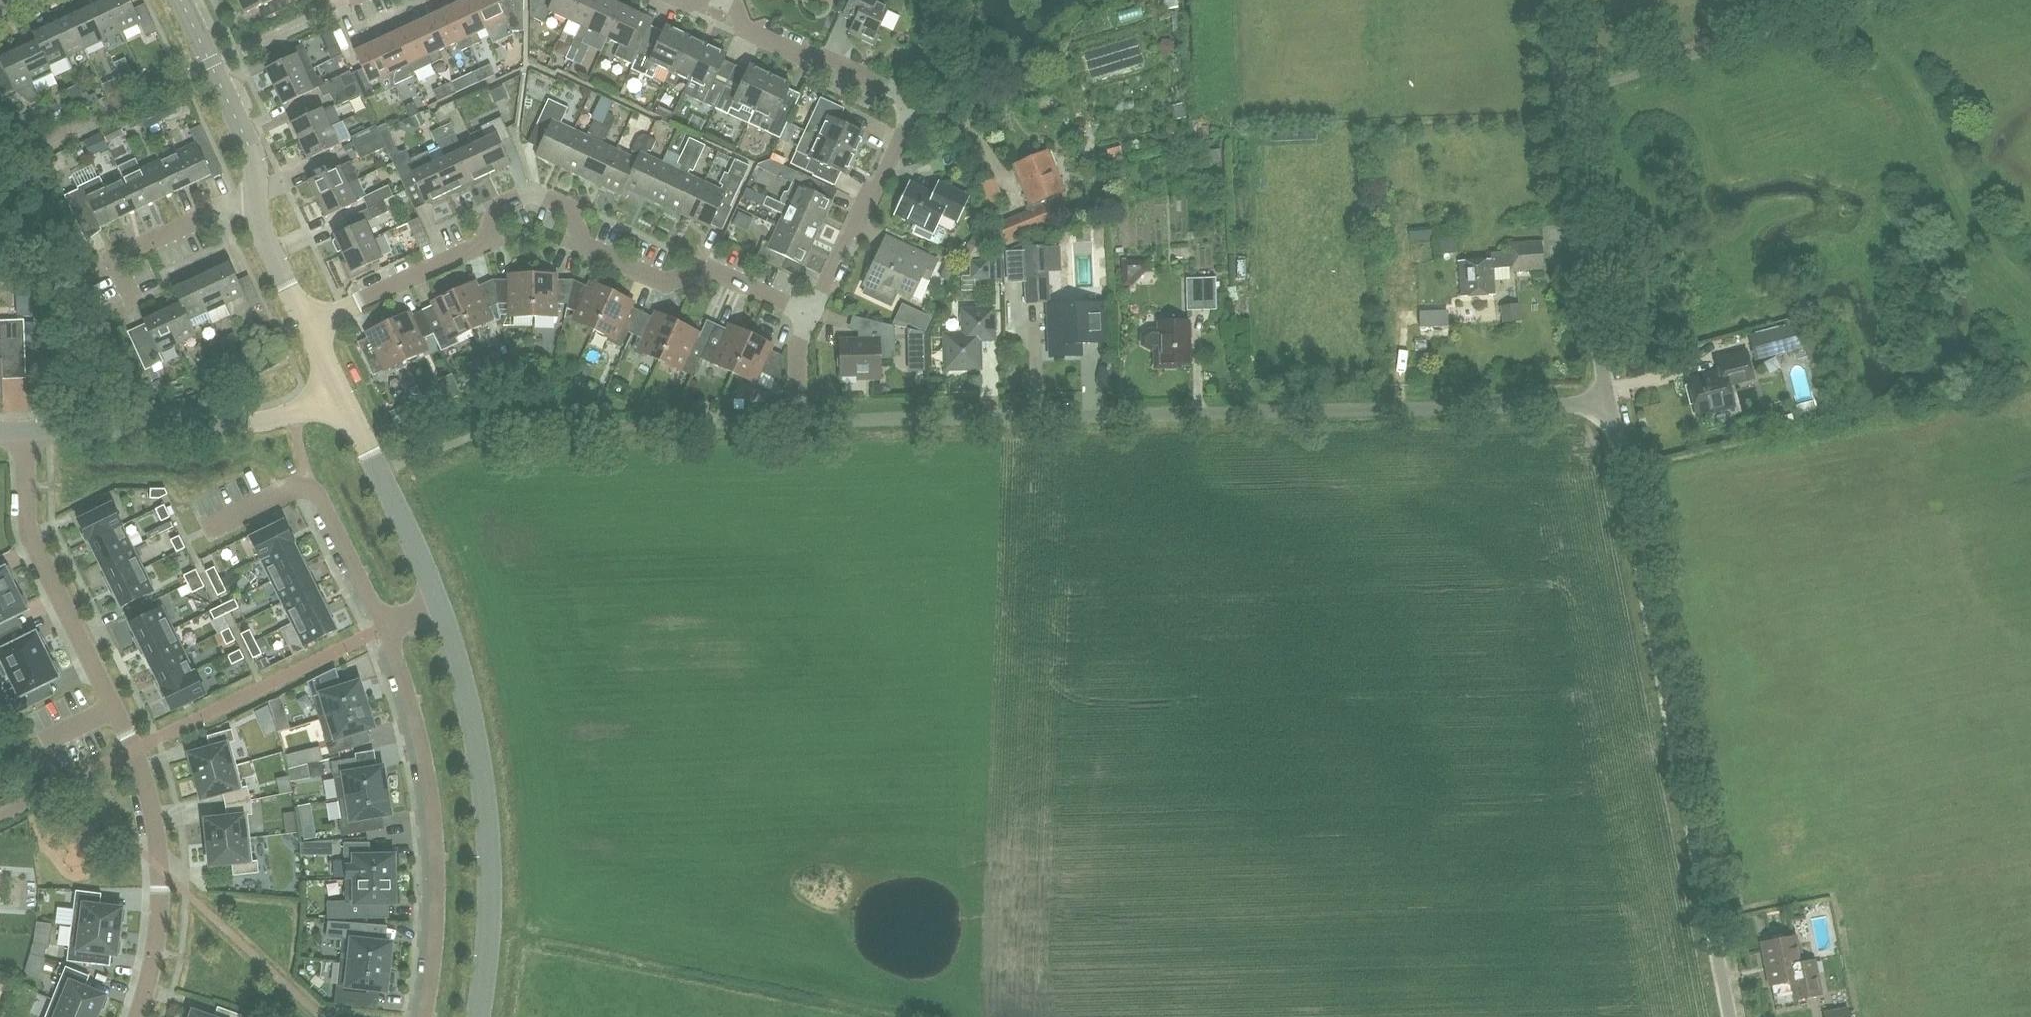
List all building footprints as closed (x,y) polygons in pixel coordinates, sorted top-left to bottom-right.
[(122,32),(107,0),(105,0),(88,8),(103,40),(122,32)] [(122,32),(140,23),(130,0),(107,0),(122,32)] [(245,14),(257,8),(263,5),(268,16),(294,4),(293,0),(238,0),(245,14)] [(486,29),(473,0),(465,0),(452,6),(471,47),(482,42),(477,33),(486,29)] [(486,29),(502,22),(507,31),(524,32),(525,0),(504,0),(499,3),(498,0),(473,0),(486,29)] [(578,0),(531,0),(530,16),(544,23),(549,11),(569,21),(578,0)] [(602,0),(578,0),(569,21),(581,26),(577,34),(585,38),(588,30),(602,0)] [(588,30),(608,39),(623,6),(610,0),(602,0),(588,30)] [(842,16),(855,22),(850,32),(872,42),(889,6),(876,0),(850,0),(842,16)] [(460,52),(471,47),(452,6),(433,15),(448,47),(456,43),(460,52)] [(623,6),(608,39),(619,44),(615,56),(622,59),(622,60),(633,65),(652,26),(655,18),(644,13),(643,16),(623,6)] [(85,49),(103,40),(88,8),(70,16),(85,49)] [(440,51),(448,47),(433,15),(414,24),(432,64),(444,59),(440,51)] [(67,57),(85,49),(70,16),(52,25),(67,57)] [(143,29),(146,35),(157,30),(154,24),(143,29)] [(414,24),(394,33),(409,65),(413,73),(432,64),(414,24)] [(49,66),(67,57),(52,25),(33,34),(36,41),(37,41),(48,66),(49,66)] [(652,26),(633,65),(631,69),(652,79),(658,66),(670,72),(687,36),(667,26),(664,32),(652,26)] [(394,33),(375,42),(395,85),(415,76),(413,73),(409,65),(394,33)] [(573,62),(575,58),(582,42),(585,38),(577,34),(566,58),(573,62)] [(687,36),(670,72),(665,81),(676,86),(680,77),(689,81),(706,45),(687,36)] [(52,73),(49,66),(48,66),(37,41),(36,41),(18,49),(33,82),(52,73)] [(352,74),(355,82),(361,95),(362,95),(365,101),(376,96),(370,83),(378,79),(385,92),(396,87),(395,85),(375,42),(355,52),(363,69),(352,74)] [(582,42),(575,58),(582,61),(590,46),(582,42)] [(274,87),(313,69),(302,45),(283,53),(280,47),(265,55),(270,67),(266,69),(274,87)] [(699,86),(694,98),(703,102),(703,103),(716,109),(736,65),(724,60),(726,54),(706,45),(689,81),(699,86)] [(332,60),(343,55),(339,46),(328,51),(332,60)] [(33,82),(18,49),(0,58),(0,59),(1,61),(0,62),(0,87),(3,93),(13,88),(15,90),(31,105),(41,100),(32,82),(33,82)] [(481,68),(486,79),(495,75),(491,63),(481,68)] [(736,65),(716,109),(728,114),(731,108),(739,112),(742,106),(753,111),(754,111),(771,75),(751,65),(748,70),(736,65)] [(467,88),(486,79),(481,68),(462,77),(467,88)] [(355,82),(352,74),(350,71),(323,83),(320,76),(317,77),(313,69),(274,87),(283,105),(314,91),(313,90),(319,87),(323,97),(330,94),(355,82)] [(137,82),(131,70),(120,76),(120,77),(125,88),(137,82)] [(754,111),(753,111),(748,123),(768,132),(768,133),(780,139),(791,116),(779,110),(791,84),(771,75),(754,111)] [(120,77),(114,80),(119,91),(125,88),(120,77)] [(447,97),(467,88),(462,77),(442,86),(447,97)] [(336,107),(361,95),(355,82),(330,94),(336,107)] [(88,106),(78,84),(66,90),(76,111),(88,106)] [(438,101),(447,97),(442,86),(433,90),(438,101)] [(85,98),(89,105),(99,101),(95,93),(85,98)] [(602,96),(597,107),(608,112),(613,101),(602,96)] [(558,165),(574,130),(561,124),(568,108),(549,99),(528,143),(539,148),(536,155),(537,155),(558,165)] [(819,137),(855,154),(864,134),(838,122),(844,109),(821,99),(815,112),(811,120),(824,126),(819,137)] [(420,114),(420,113),(414,102),(405,106),(410,118),(411,117),(411,118),(420,114)] [(669,124),(674,113),(659,105),(655,114),(663,117),(662,120),(669,124)] [(300,141),(330,127),(322,109),(291,123),(300,141)] [(138,115),(142,123),(153,118),(149,110),(138,115)] [(617,150),(600,142),(602,138),(606,139),(615,119),(613,115),(608,112),(602,123),(603,124),(579,175),(600,185),(617,150)] [(132,128),(142,123),(138,115),(128,120),(132,128)] [(474,144),(489,174),(510,165),(500,144),(511,139),(502,117),(481,127),(486,139),(474,144)] [(579,175),(603,124),(602,123),(594,120),(587,136),(574,130),(558,165),(579,175)] [(489,174),(474,144),(463,150),(455,133),(457,133),(452,122),(441,127),(468,184),(469,184),(472,187),(482,182),(482,178),(489,174)] [(177,152),(192,184),(211,175),(202,156),(213,151),(202,125),(191,130),(196,143),(177,152)] [(381,137),(379,132),(376,126),(351,137),(356,148),(381,137)] [(107,142),(119,137),(115,127),(102,133),(107,142)] [(330,127),(300,141),(308,159),(339,145),(330,127)] [(467,185),(468,184),(441,127),(430,132),(435,143),(437,142),(445,158),(435,163),(427,150),(447,194),(454,190),(458,194),(467,189),(467,185)] [(447,194),(427,150),(415,156),(416,157),(411,159),(406,150),(400,153),(387,128),(384,129),(379,132),(381,137),(386,147),(391,157),(405,188),(417,183),(426,203),(430,202),(433,205),(444,200),(443,195),(447,194)] [(855,154),(819,137),(805,130),(796,150),(793,148),(787,162),(791,164),(813,174),(813,175),(835,186),(841,172),(845,174),(855,154)] [(617,150),(600,185),(622,195),(625,188),(649,136),(645,134),(637,137),(631,151),(635,152),(633,157),(629,156),(617,150)] [(646,198),(662,162),(646,155),(648,150),(652,151),(657,140),(649,136),(625,188),(646,198)] [(361,159),(386,147),(381,137),(356,148),(361,159)] [(662,162),(646,198),(667,208),(698,142),(689,138),(677,163),(681,165),(679,170),(662,162)] [(690,170),(694,171),(706,145),(698,142),(667,208),(688,218),(705,182),(688,174),(690,170)] [(1030,204),(1032,209),(998,223),(1006,243),(1055,224),(1045,198),(1064,191),(1049,151),(1015,165),(1030,204)] [(174,193),(192,184),(177,152),(159,160),(174,193)] [(156,201),(174,193),(159,160),(141,169),(156,201)] [(348,185),(349,185),(360,180),(351,161),(340,167),(309,181),(317,199),(348,185)] [(138,210),(156,201),(141,169),(123,177),(138,210)] [(782,203),(771,198),(771,199),(808,216),(823,223),(838,190),(822,183),(798,172),(790,188),(789,191),(784,192),(781,200),(782,203)] [(723,185),(721,190),(705,182),(688,218),(710,228),(711,225),(722,230),(733,207),(731,206),(743,181),(725,173),(720,183),(723,185)] [(989,206),(1007,199),(997,173),(979,179),(989,206)] [(119,218),(104,186),(100,177),(77,187),(78,189),(65,196),(76,221),(94,213),(100,227),(119,218)] [(119,218),(138,210),(123,177),(104,186),(119,218)] [(967,197),(940,184),(935,196),(911,185),(897,214),(916,222),(912,234),(937,245),(942,243),(946,234),(945,230),(936,225),(942,213),(957,220),(967,197)] [(357,203),(349,185),(348,185),(317,199),(326,217),(357,203)] [(384,201),(393,197),(388,186),(363,198),(368,208),(384,201)] [(756,192),(747,188),(742,197),(751,201),(756,192)] [(783,215),(778,227),(813,244),(823,223),(808,216),(771,199),(771,198),(767,196),(763,205),(783,215)] [(390,212),(384,201),(368,208),(373,219),(390,212)] [(652,213),(646,231),(671,238),(677,220),(652,213)] [(421,250),(432,244),(419,217),(408,222),(421,250)] [(343,253),(374,239),(365,221),(334,235),(336,239),(334,240),(333,243),(338,252),(341,251),(343,253)] [(782,269),(788,258),(803,265),(813,244),(778,227),(770,244),(765,241),(758,257),(782,269)] [(1089,229),(1077,229),(1077,242),(1090,241),(1089,229)] [(967,258),(988,256),(986,237),(974,235),(966,244),(967,258)] [(929,280),(938,260),(887,236),(868,277),(866,277),(862,286),(866,288),(864,292),(888,303),(892,301),(896,291),(897,291),(912,298),(922,276),(929,280)] [(374,239),(343,253),(346,261),(343,263),(350,278),(370,269),(368,265),(383,258),(374,239)] [(1461,297),(1495,295),(1494,269),(1508,268),(1509,272),(1544,270),(1542,240),(1508,242),(1509,251),(1490,253),(1491,259),(1459,261),(1461,297)] [(1028,303),(1048,302),(1046,246),(1026,247),(1028,303)] [(970,280),(990,279),(989,260),(970,260),(970,280)] [(210,272),(226,304),(244,295),(229,263),(210,272)] [(1124,284),(1133,284),(1145,271),(1145,263),(1124,263),(1124,284)] [(207,313),(226,304),(210,272),(192,280),(207,313)] [(507,304),(507,316),(514,316),(533,316),(533,275),(514,275),(514,280),(493,280),(498,304),(507,304)] [(568,304),(574,280),(552,280),(552,275),(533,275),(533,316),(536,316),(538,323),(556,323),(558,317),(558,304),(568,304)] [(1187,311),(1217,309),(1216,277),(1186,278),(1187,311)] [(207,313),(192,280),(173,289),(180,303),(189,321),(192,328),(210,320),(207,313)] [(498,304),(493,280),(473,289),(471,284),(454,292),(471,330),(488,322),(489,324),(500,319),(498,304)] [(595,330),(612,292),(595,284),(593,289),(574,280),(568,304),(567,308),(574,312),(571,320),(578,322),(595,330)] [(31,282),(16,282),(16,292),(32,292),(31,282)] [(456,337),(471,330),(454,292),(437,300),(438,303),(423,310),(433,334),(442,352),(459,343),(456,337)] [(632,334),(643,312),(627,305),(629,300),(612,292),(595,330),(609,337),(608,341),(622,347),(628,332),(632,334)] [(261,303),(257,293),(246,298),(250,307),(261,303)] [(192,328),(189,321),(180,303),(162,312),(177,344),(196,336),(192,328)] [(1049,306),(1051,357),(1081,356),(1081,344),(1104,342),(1102,303),(1049,306)] [(1506,305),(1508,323),(1523,321),(1521,304),(1506,305)] [(389,322),(406,360),(423,353),(418,341),(433,334),(423,310),(407,317),(406,315),(389,322)] [(946,369),(980,368),(980,339),(994,339),(993,310),(964,311),(965,335),(945,335),(946,369)] [(1420,312),(1421,326),(1448,325),(1448,311),(1420,312)] [(159,353),(177,344),(162,312),(143,320),(152,339),(141,344),(150,363),(145,366),(153,382),(163,376),(159,368),(165,365),(159,353)] [(660,361),(678,323),(661,315),(658,320),(643,312),(632,334),(638,337),(633,348),(635,354),(641,357),(643,353),(660,361)] [(841,380),(881,379),(881,359),(896,358),(895,326),(872,321),(852,316),(849,329),(859,331),(859,339),(840,339),(841,380)] [(906,328),(908,324),(896,318),(892,325),(906,328)] [(2,399),(1,370),(15,369),(14,348),(26,347),(25,319),(0,320),(0,399),(2,399)] [(701,358),(717,325),(707,319),(699,338),(692,335),(695,331),(678,323),(660,361),(693,376),(701,358)] [(389,368),(406,360),(389,322),(372,330),(374,335),(358,342),(373,376),(389,368)] [(1190,362),(1189,322),(1160,322),(1160,330),(1151,330),(1143,335),(1143,345),(1151,349),(1156,349),(1156,368),(1176,367),(1180,363),(1190,362)] [(1801,322),(1748,335),(1754,361),(1766,358),(1807,348),(1801,322)] [(734,373),(751,335),(734,327),(732,332),(717,325),(701,358),(734,373)] [(780,381),(784,373),(784,356),(766,348),(768,343),(751,335),(734,373),(757,384),(762,372),(780,381)] [(1696,412),(1734,402),(1729,384),(1753,377),(1746,352),(1715,360),(1720,375),(1688,384),(1696,412)] [(1790,364),(1801,409),(1820,404),(1809,360),(1790,364)] [(205,385),(216,380),(213,372),(201,377),(205,385)] [(415,401),(421,414),(429,410),(424,398),(415,401)] [(150,499),(160,499),(168,495),(165,489),(150,489),(150,499)] [(78,520),(89,543),(90,543),(123,526),(112,503),(78,520)] [(156,509),(162,521),(170,517),(164,505),(156,509)] [(249,537),(260,559),(261,559),(294,543),(283,521),(249,537)] [(100,564),(133,548),(123,526),(90,543),(100,564)] [(185,548),(179,536),(171,540),(177,552),(185,548)] [(272,581),(305,565),(294,543),(261,559),(272,581)] [(111,585),(144,569),(133,548),(100,564),(111,585)] [(315,586),(305,565),(272,581),(282,603),(315,586)] [(16,589),(11,581),(15,579),(9,566),(0,571),(0,597),(16,589)] [(212,583),(221,579),(214,567),(206,571),(212,583)] [(121,607),(154,591),(144,569),(111,585),(121,607)] [(188,584),(200,578),(196,570),(184,576),(188,584)] [(200,578),(188,584),(192,593),(204,587),(200,578)] [(218,595),(227,591),(221,579),(212,583),(218,595)] [(326,608),(315,586),(282,603),(293,624),(326,608)] [(6,634),(1,624),(30,609),(23,596),(20,598),(16,590),(0,597),(0,637),(6,634)] [(226,614),(239,608),(235,599),(222,605),(226,614)] [(214,619),(226,614),(222,605),(210,611),(214,619)] [(162,607),(129,624),(140,645),(173,629),(162,607)] [(304,646),(337,630),(326,608),(293,624),(304,646)] [(235,640),(229,628),(221,632),(227,644),(235,640)] [(151,667),(184,651),(173,629),(140,645),(151,667)] [(241,634),(247,647),(256,642),(250,630),(241,634)] [(4,635),(0,637),(0,670),(3,676),(9,674),(46,655),(42,646),(45,644),(40,633),(36,635),(35,633),(9,646),(4,635)] [(262,654),(256,642),(247,647),(253,659),(262,654)] [(232,665),(244,659),(240,650),(227,656),(232,665)] [(184,651),(151,667),(161,688),(194,672),(184,651)] [(51,664),(46,655),(9,674),(16,688),(6,692),(17,714),(40,702),(34,690),(57,678),(56,675),(60,673),(54,662),(51,664)] [(330,671),(307,682),(319,719),(365,705),(359,683),(336,689),(330,671)] [(206,695),(195,672),(194,672),(161,688),(172,711),(206,695)] [(349,735),(372,727),(365,705),(319,719),(329,754),(353,747),(349,735)] [(195,777),(237,765),(231,743),(235,742),(232,730),(207,736),(210,748),(189,754),(195,777)] [(356,759),(332,763),(338,799),(386,791),(382,768),(358,772),(356,759)] [(223,794),(225,804),(251,799),(248,786),(243,788),(237,765),(195,777),(202,799),(223,794)] [(364,819),(390,814),(386,791),(338,799),(342,822),(340,822),(342,835),(366,831),(364,819)] [(253,815),(251,799),(225,804),(227,817),(205,819),(208,843),(250,838),(248,815),(253,815)] [(253,861),(250,838),(208,843),(211,866),(232,864),(233,876),(259,873),(258,861),(253,861)] [(345,844),(345,880),(394,880),(394,856),(367,856),(367,844),(345,844)] [(394,880),(345,880),(345,902),(328,902),(328,919),(370,919),(370,904),(394,903),(394,880)] [(101,894),(76,891),(71,926),(118,932),(120,921),(123,922),(125,911),(121,910),(121,909),(100,906),(101,894)] [(366,924),(328,921),(326,939),(335,940),(334,950),(341,950),(340,962),(389,967),(391,944),(365,941),(366,924)] [(121,943),(117,943),(118,932),(71,926),(67,961),(92,964),(94,953),(115,955),(116,954),(119,954),(121,943)] [(1785,938),(1784,938),(1783,937),(1782,936),(1781,935),(1779,935),(1778,935),(1777,935),(1775,936),(1774,937),(1773,939),(1773,940),(1772,941),(1762,943),(1770,984),(1774,1000),(1795,996),(1795,999),(1820,994),(1814,960),(1800,962),(1799,961),(1802,957),(1800,948),(1796,946),(1795,936),(1785,938)] [(30,957),(45,961),(46,951),(32,947),(30,957)] [(386,991),(389,967),(340,962),(336,998),(361,1001),(362,988),(386,991)] [(66,967),(52,1000),(95,1016),(96,1016),(100,1007),(104,1009),(108,999),(104,997),(105,996),(85,987),(89,976),(66,967)] [(52,1000),(45,1016),(95,1016),(52,1000)] [(242,1016),(218,1007),(214,1016),(242,1016)] [(1848,1007),(1823,1011),(1824,1016),(1850,1016),(1848,1007)]
